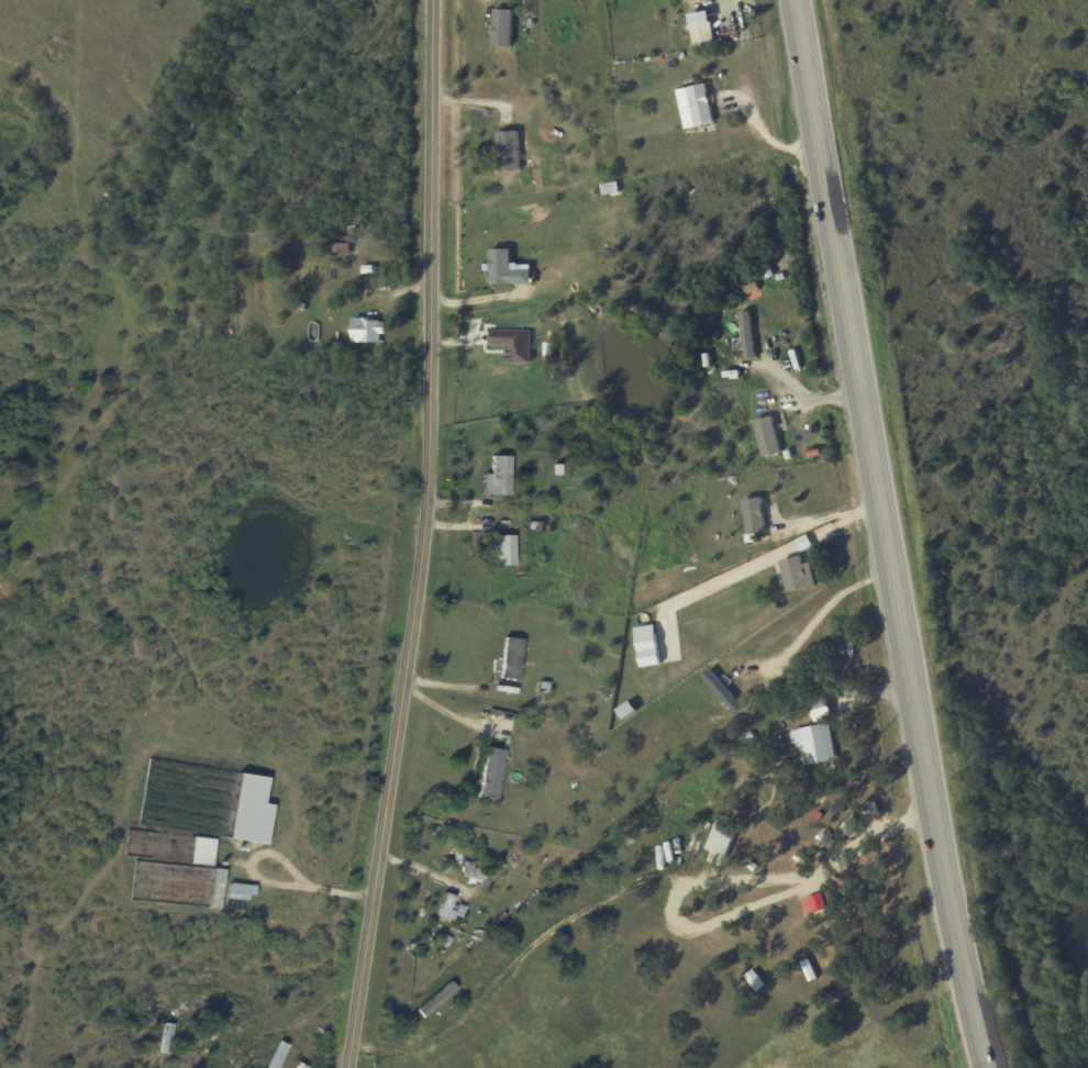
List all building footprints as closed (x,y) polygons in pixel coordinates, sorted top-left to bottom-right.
[(511,48),(512,11),(494,10),(493,48),(511,48)] [(691,44),(713,42),(710,12),(689,14),(691,44)] [(686,87),(696,126),(714,122),(705,83),(686,87)] [(518,131),(497,132),(499,171),(519,170),(518,131)] [(600,184),(602,196),(618,193),(617,181),(600,184)] [(510,248),(487,249),(488,271),(490,271),(490,284),(531,283),(530,266),(511,266),(510,248)] [(755,359),(750,311),(740,312),(744,359),(755,359)] [(352,343),(383,342),(382,320),(351,320),(352,343)] [(531,330),(489,329),(489,345),(507,346),(506,362),(530,362),(531,330)] [(544,364),(553,364),(553,342),(544,343),(544,364)] [(754,420),(763,457),(781,453),(772,416),(754,420)] [(510,494),(511,456),(492,455),(491,473),(484,473),(484,494),(510,494)] [(744,499),(746,534),(765,533),(763,498),(744,499)] [(497,565),(515,565),(515,535),(496,535),(497,565)] [(812,547),(808,536),(783,544),(786,555),(812,547)] [(815,587),(810,563),(802,564),(801,557),(781,561),(787,593),(815,587)] [(641,668),(661,664),(654,625),(634,628),(641,668)] [(523,639),(504,637),(500,678),(519,680),(523,639)] [(703,676),(735,715),(743,708),(711,669),(703,676)] [(832,716),(825,696),(808,702),(815,723),(832,716)] [(835,761),(829,724),(791,731),(793,747),(803,745),(807,765),(835,761)] [(503,749),(485,747),(480,798),(498,799),(503,749)] [(268,844),(273,805),(264,803),(268,777),(238,773),(228,839),(268,844)] [(727,857),(736,831),(716,823),(706,849),(727,857)] [(215,838),(191,837),(189,865),(214,865),(215,838)] [(482,869),(472,867),(473,863),(463,861),(460,877),(480,880),(482,869)] [(223,909),(225,869),(211,868),(209,908),(223,909)] [(252,901),(254,885),(229,882),(227,898),(252,901)] [(437,917),(453,920),(454,912),(449,911),(453,895),(442,892),(437,917)] [(803,898),(807,914),(836,908),(832,892),(803,898)] [(746,965),(738,947),(730,950),(738,968),(746,965)] [(822,976),(831,971),(817,948),(808,953),(822,976)] [(745,976),(757,993),(766,985),(754,969),(745,976)] [(161,1053),(170,1054),(172,1023),(163,1023),(161,1053)] [(287,1044),(278,1041),(266,1067),(277,1067),(287,1044)]
